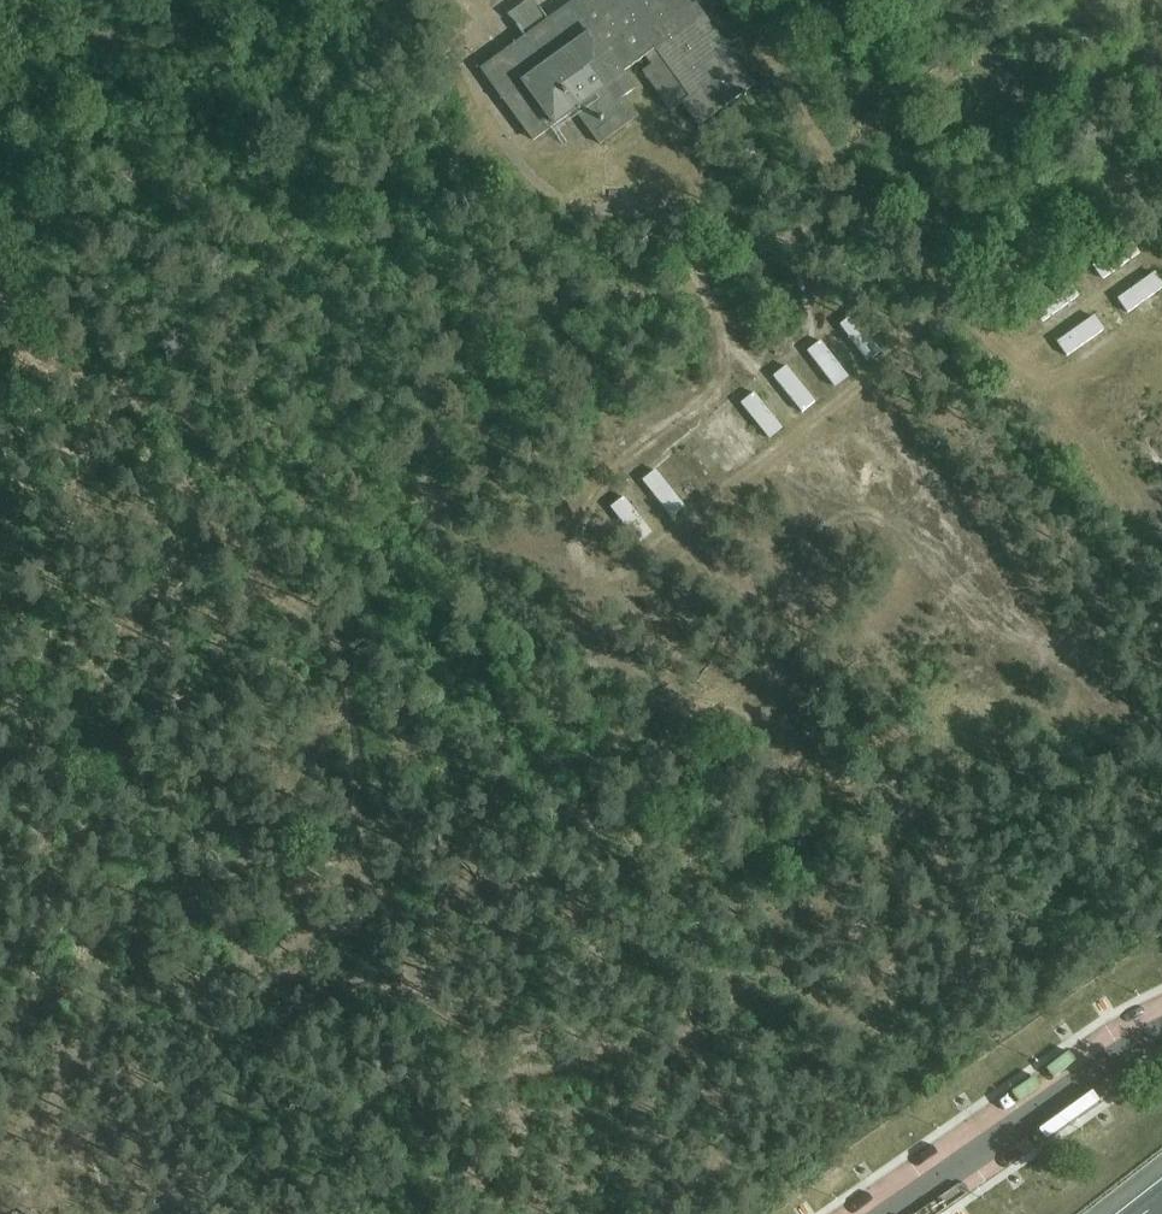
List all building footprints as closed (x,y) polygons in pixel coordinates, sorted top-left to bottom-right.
[(755,85),(693,0),(577,0),(549,20),(540,8),(516,26),(525,37),(482,68),(534,140),(552,126),(553,127),(624,75),(623,73),(656,49),(691,97),(683,102),(700,126),(755,85)] [(547,14),(570,0),(542,0),(539,2),(547,14)] [(1093,268),(1101,284),(1140,263),(1132,248),(1093,268)] [(1126,321),(1161,297),(1161,284),(1154,273),(1112,301),(1126,321)] [(1034,310),(1044,327),(1082,304),(1072,287),(1034,310)] [(1053,343),(1067,364),(1107,337),(1093,317),(1053,343)] [(819,343),(804,356),(835,394),(851,382),(819,343)] [(769,384),(805,423),(821,409),(785,370),(769,384)] [(754,396),(738,409),(771,448),(786,436),(754,396)] [(705,434),(736,474),(752,461),(721,421),(705,434)] [(690,457),(679,466),(690,480),(701,471),(690,457)] [(673,525),(687,514),(655,475),(641,486),(673,525)] [(1021,1097),(1048,1080),(1039,1065),(1012,1082),(1021,1097)] [(919,1146),(927,1159),(946,1147),(938,1134),(919,1146)] [(880,1201),(869,1183),(838,1202),(846,1213),(858,1213),(880,1201)]
